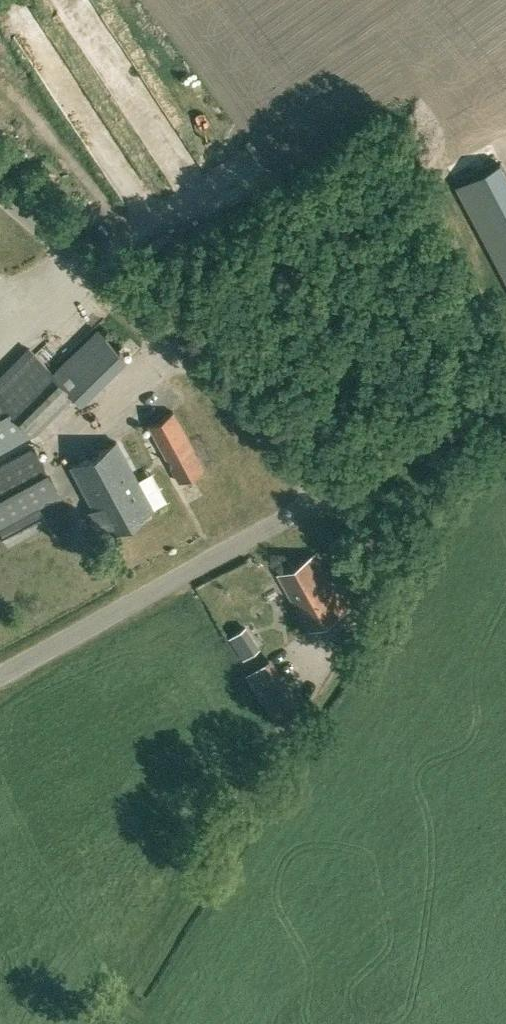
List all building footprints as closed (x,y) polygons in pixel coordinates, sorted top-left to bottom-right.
[(501,161),(457,184),(505,278),(505,171),(501,161)] [(0,376),(0,396),(26,424),(33,430),(72,392),(81,401),(93,389),(65,361),(53,372),(29,348),(0,376)] [(26,424),(0,396),(0,439),(26,424)] [(204,467),(173,410),(148,423),(179,480),(204,467)] [(107,532),(152,508),(116,440),(71,465),(94,507),(88,510),(98,528),(104,525),(107,532)] [(38,505),(60,494),(35,448),(0,467),(0,526),(38,505)] [(38,505),(0,526),(0,528),(8,544),(47,523),(38,505)] [(311,628),(346,609),(346,608),(315,552),(279,572),(311,628)] [(279,721),(298,708),(266,659),(247,672),(279,721)]
